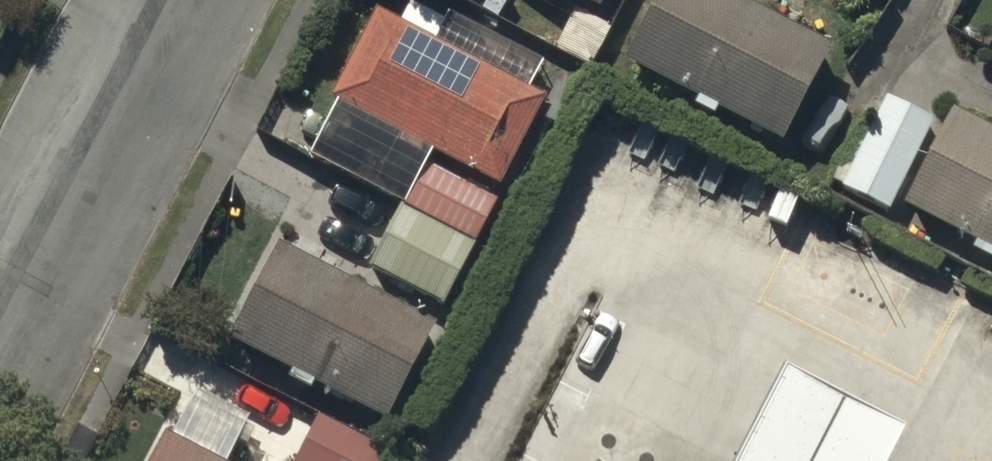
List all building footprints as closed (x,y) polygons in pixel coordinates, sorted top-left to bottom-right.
[(755,0),(649,0),(622,51),(779,133),(828,38),(755,0)] [(544,91),(372,2),(325,92),(497,181),(544,91)] [(934,114),(883,87),(836,176),(888,203),(934,114)] [(947,100),(898,194),(991,242),(991,123),(947,100)] [(494,193),(423,155),(401,196),(472,234),(494,193)] [(473,240),(397,201),(367,260),(443,298),(473,240)] [(432,315),(274,233),(224,329),(382,411),(432,315)] [(720,460),(873,460),(895,419),(774,355),(720,460)] [(314,412),(290,460),(291,460),(373,460),(381,446),(314,412)] [(161,421),(139,460),(237,460),(161,421)]
